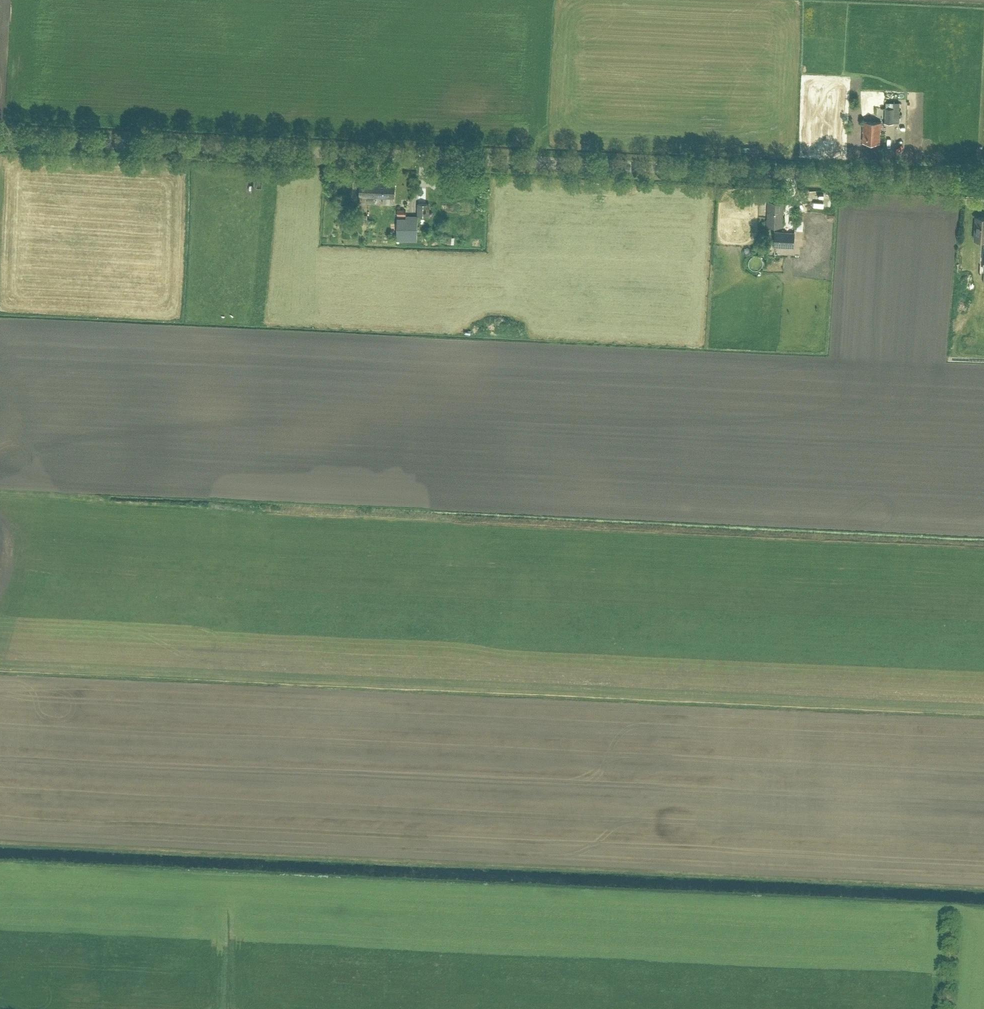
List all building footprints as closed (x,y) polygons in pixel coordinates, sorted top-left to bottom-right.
[(885,107),(884,122),(899,122),(900,101),(886,101),(886,107),(885,107)] [(880,131),(881,121),(863,120),(863,131),(863,141),(879,142),(880,131)] [(367,197),(367,203),(373,203),(373,197),(376,197),(376,196),(394,197),(395,181),(394,181),(394,182),(377,181),(377,180),(360,179),(359,196),(367,197)] [(766,225),(782,226),(783,202),(767,201),(766,225)] [(416,202),(417,215),(429,215),(429,203),(416,202)] [(976,216),(974,239),(983,240),(983,217),(976,216)] [(417,240),(417,228),(406,228),(406,218),(397,218),(396,240),(417,240)] [(794,254),(795,231),(774,230),(774,247),(780,247),(779,253),(794,254)]
